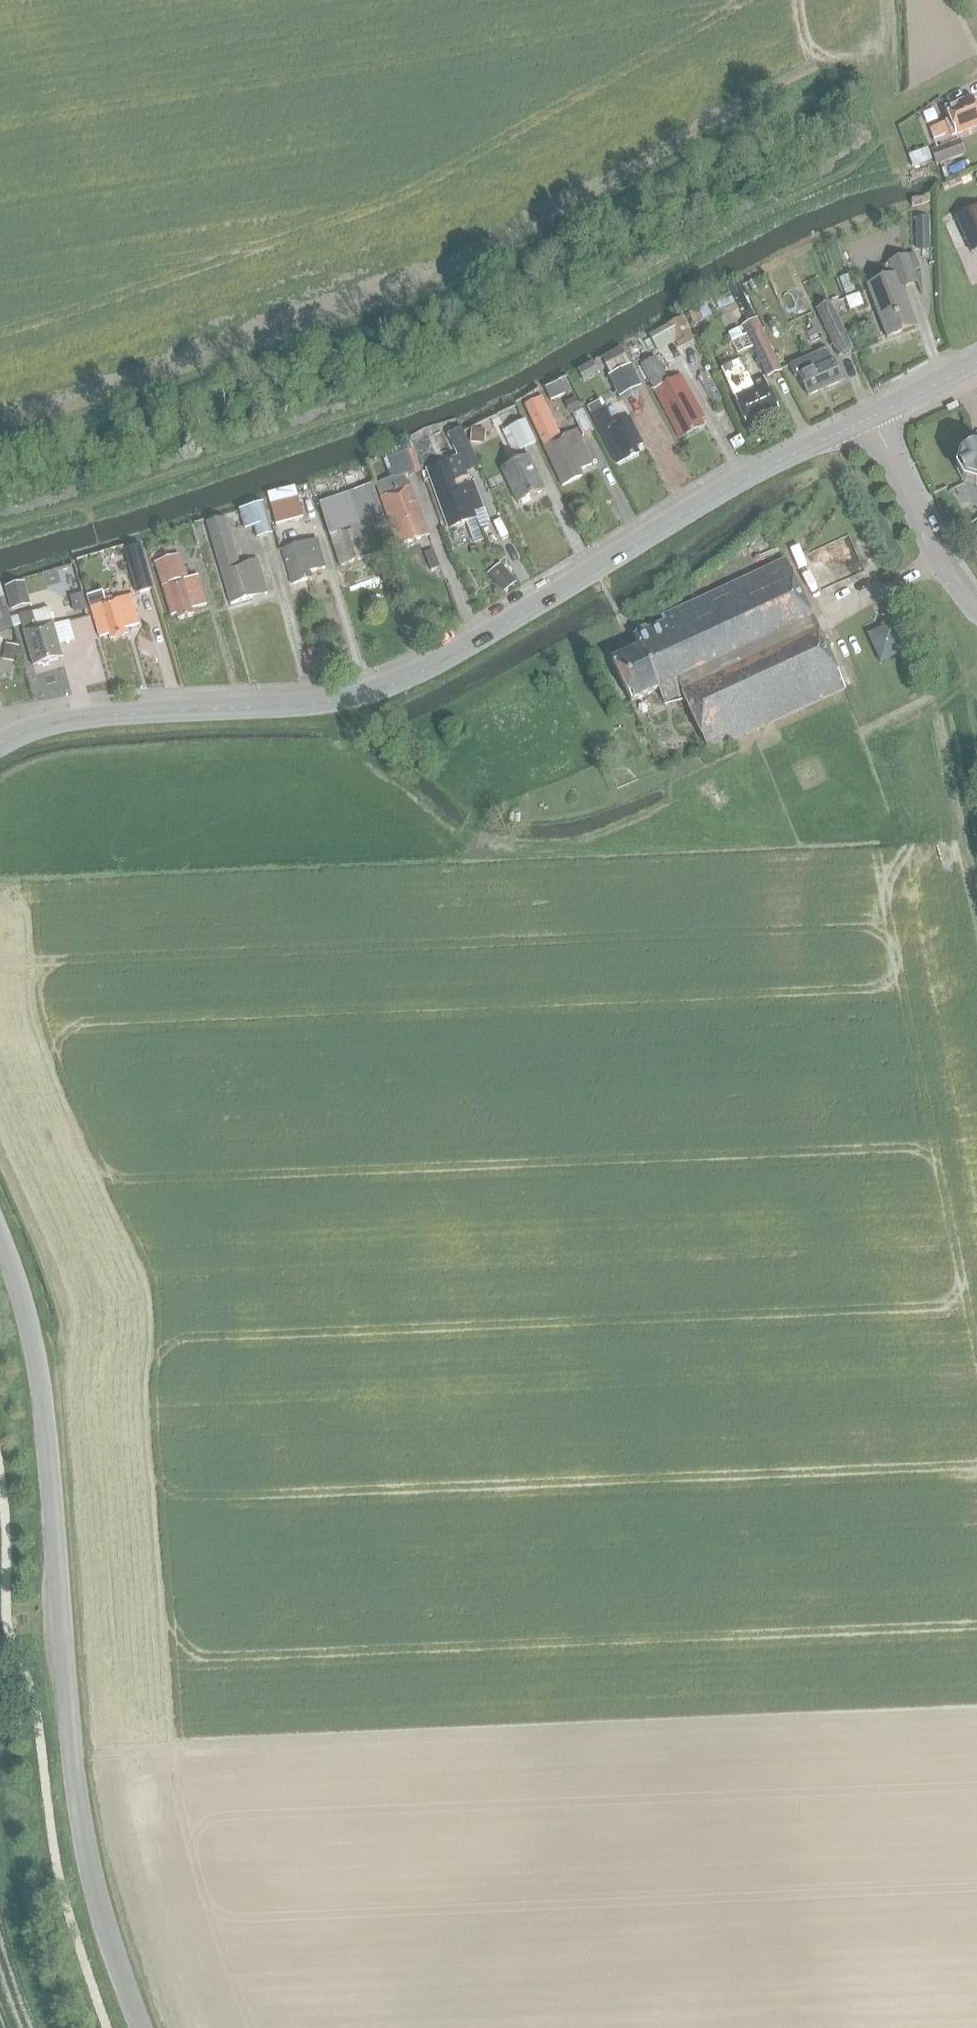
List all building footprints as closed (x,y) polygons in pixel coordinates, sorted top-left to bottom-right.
[(973,97),(945,108),(950,120),(945,122),(952,138),(976,128),(976,108),(973,97)] [(930,151),(936,165),(965,154),(960,140),(930,151)] [(956,219),(972,253),(976,251),(976,209),(956,219)] [(931,251),(930,219),(916,219),(917,251),(931,251)] [(888,338),(917,327),(902,288),(918,282),(914,271),(921,268),(916,253),(889,264),(894,276),(868,286),(888,338)] [(854,350),(832,303),(817,310),(839,357),(854,350)] [(691,314),(696,324),(713,317),(708,306),(691,314)] [(657,352),(674,343),(678,349),(694,340),(681,317),(666,326),(667,327),(649,337),(657,352)] [(782,371),(759,319),(743,326),(747,335),(732,342),(738,355),(753,348),(767,379),(782,371)] [(601,357),(610,375),(630,364),(620,347),(601,357)] [(833,362),(827,349),(790,366),(795,378),(800,376),(809,397),(842,382),(833,361),(833,362)] [(670,383),(657,358),(642,366),(680,439),(699,428),(697,423),(705,418),(682,376),(670,383)] [(764,378),(752,383),(742,361),(722,369),(734,396),(735,396),(738,403),(737,403),(746,424),(779,409),(770,389),(769,389),(764,378)] [(630,365),(612,375),(608,377),(620,398),(642,387),(630,365)] [(542,398),(540,399),(525,406),(563,486),(583,477),(580,471),(592,465),(576,430),(561,437),(542,398)] [(565,403),(570,414),(581,409),(576,398),(565,403)] [(503,429),(526,418),(519,404),(497,415),(503,429)] [(630,418),(615,426),(606,409),(592,415),(617,464),(640,453),(637,448),(643,444),(630,418)] [(573,416),(583,437),(594,432),(584,411),(573,416)] [(524,421),(509,429),(519,450),(537,442),(526,420),(524,421)] [(463,429),(448,436),(460,458),(467,473),(481,465),(463,429)] [(471,430),(470,443),(480,443),(481,430),(471,430)] [(956,471),(962,481),(965,484),(976,487),(976,446),(972,446),(961,452),(959,456),(955,466),(956,471)] [(409,488),(405,476),(408,475),(409,478),(421,473),(413,450),(387,459),(391,470),(387,471),(390,479),(376,484),(399,547),(423,538),(421,532),(427,530),(412,486),(409,488)] [(502,469),(519,504),(546,491),(529,456),(502,469)] [(447,462),(428,469),(450,529),(469,522),(467,516),(484,509),(474,482),(457,488),(455,484),(467,479),(470,478),(467,473),(460,458),(448,463),(447,462)] [(304,519),(295,486),(268,494),(277,527),(304,519)] [(346,520),(340,501),(326,506),(335,534),(331,535),(341,567),(365,559),(363,553),(369,550),(362,526),(352,529),(349,519),(346,520)] [(273,534),(264,504),(240,511),(245,530),(254,528),(257,539),(273,534)] [(258,559),(240,565),(226,518),(208,524),(219,562),(221,561),(224,570),(222,571),(232,604),(268,593),(258,559)] [(326,568),(318,540),(283,550),(293,585),(313,579),(311,572),(326,568)] [(189,579),(180,555),(176,543),(151,552),(155,563),(172,617),(177,615),(179,621),(194,616),(193,610),(207,606),(199,576),(189,579)] [(125,551),(137,595),(154,590),(142,546),(125,551)] [(686,699),(709,753),(846,690),(786,560),(662,618),(665,624),(649,631),(645,630),(638,633),(636,637),(634,638),(640,649),(613,661),(632,703),(660,691),(667,707),(686,699)] [(441,568),(439,561),(430,565),(432,571),(441,568)] [(517,582),(505,568),(492,578),(504,592),(517,582)] [(15,628),(1,583),(0,583),(0,633),(15,628)] [(27,592),(25,583),(6,589),(12,611),(31,606),(27,592)] [(131,596),(107,603),(103,591),(88,596),(101,637),(100,638),(110,636),(112,641),(128,636),(126,630),(141,625),(132,596),(134,595),(134,594),(131,595),(131,596)] [(70,598),(75,613),(87,610),(82,594),(70,598)] [(34,613),(38,627),(54,623),(50,608),(34,613)] [(34,613),(21,616),(25,631),(24,631),(34,667),(63,659),(54,623),(38,627),(34,613)] [(891,625),(869,635),(881,662),(903,652),(891,625)] [(19,647),(7,645),(4,661),(17,663),(19,647)]
